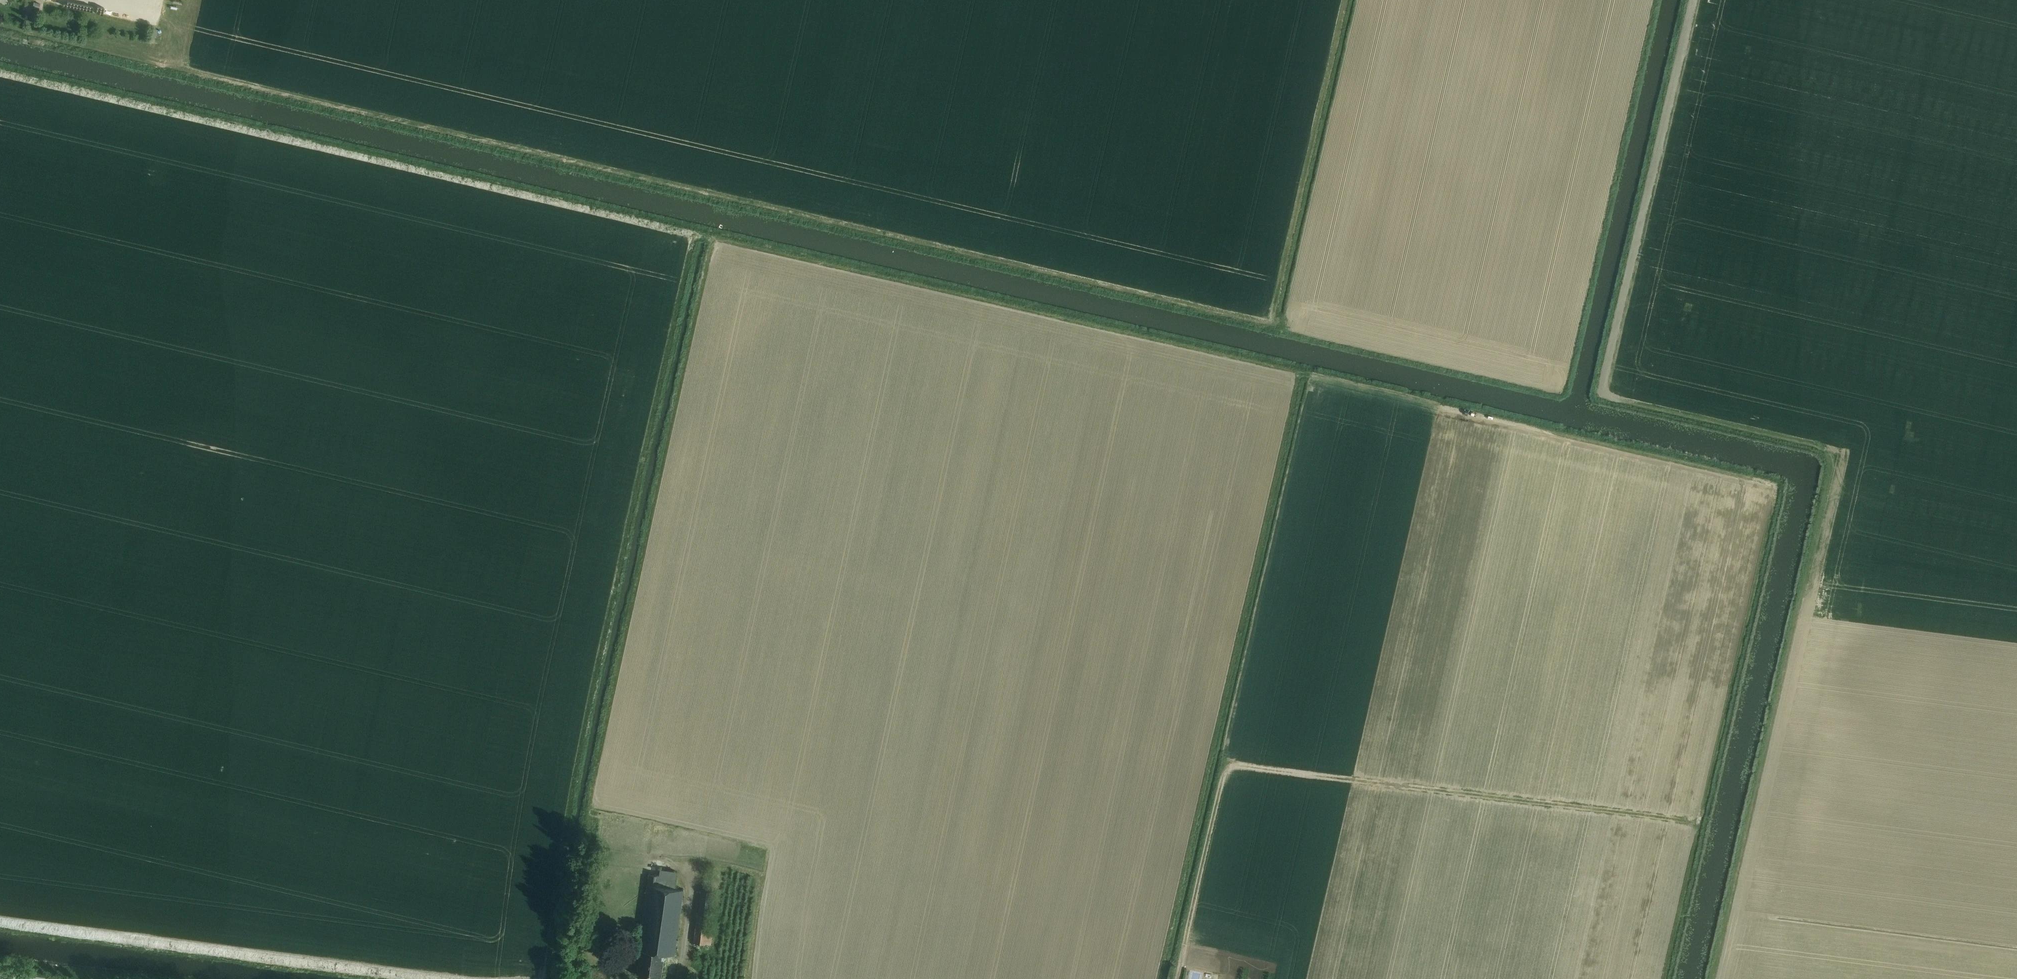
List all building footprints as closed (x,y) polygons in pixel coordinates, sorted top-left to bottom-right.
[(641,949),(637,976),(659,978),(662,978),(665,953),(675,954),(684,889),(676,887),(678,871),(660,869),(659,875),(649,873),(639,949),(641,949)] [(708,934),(714,891),(702,889),(694,941),(711,944),(713,935),(708,934)]
